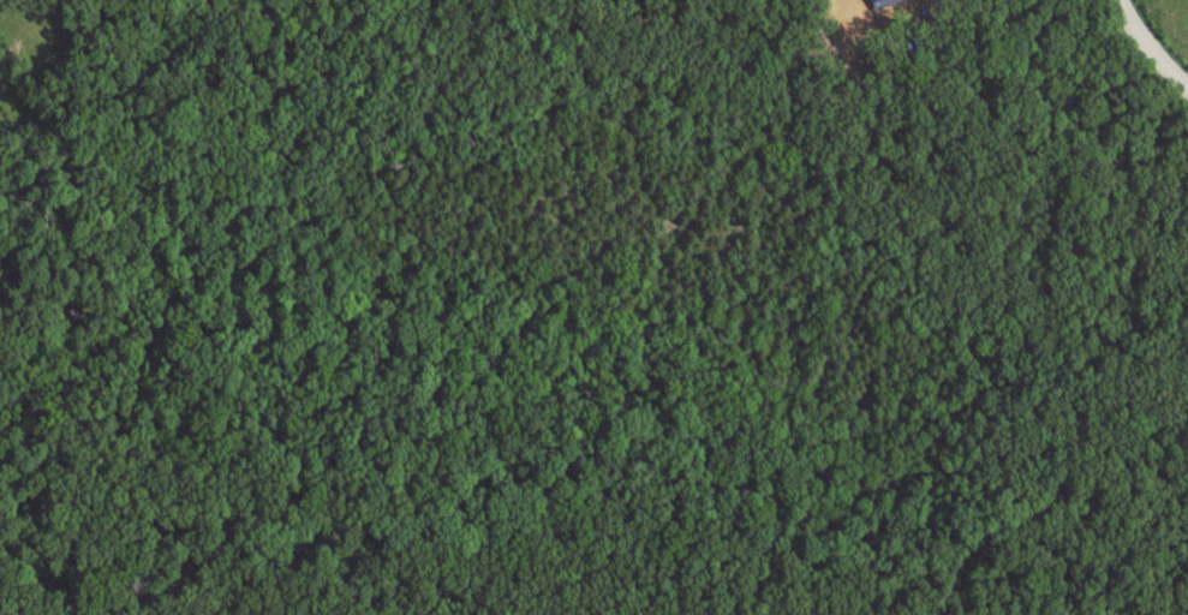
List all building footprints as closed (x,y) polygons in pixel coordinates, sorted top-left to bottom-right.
[(927,33),(909,33),(909,49),(927,49),(927,33)]
